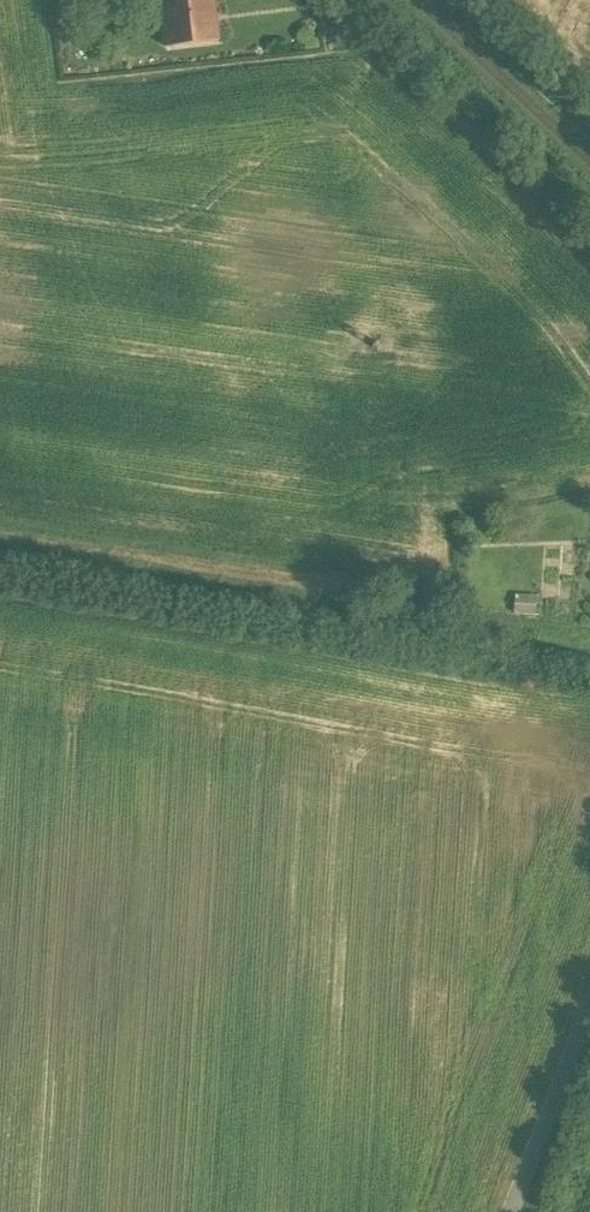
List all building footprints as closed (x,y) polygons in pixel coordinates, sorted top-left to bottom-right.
[(165,47),(218,41),(213,0),(160,0),(165,47)] [(521,594),(521,611),(541,612),(542,595),(521,594)]
